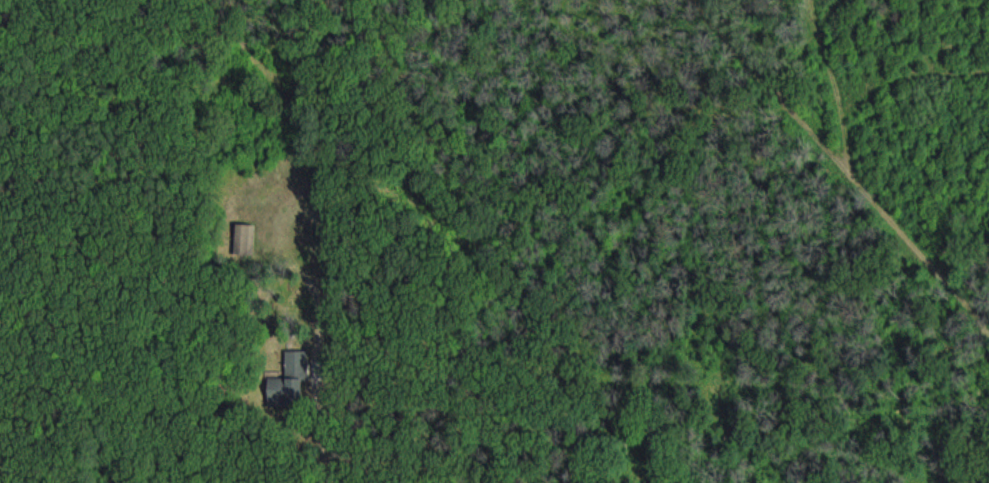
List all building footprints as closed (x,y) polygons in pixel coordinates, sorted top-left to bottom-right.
[(257,225),(239,224),(238,255),(256,255),(257,225)] [(273,399),(301,400),(301,379),(273,378),(273,399)]
